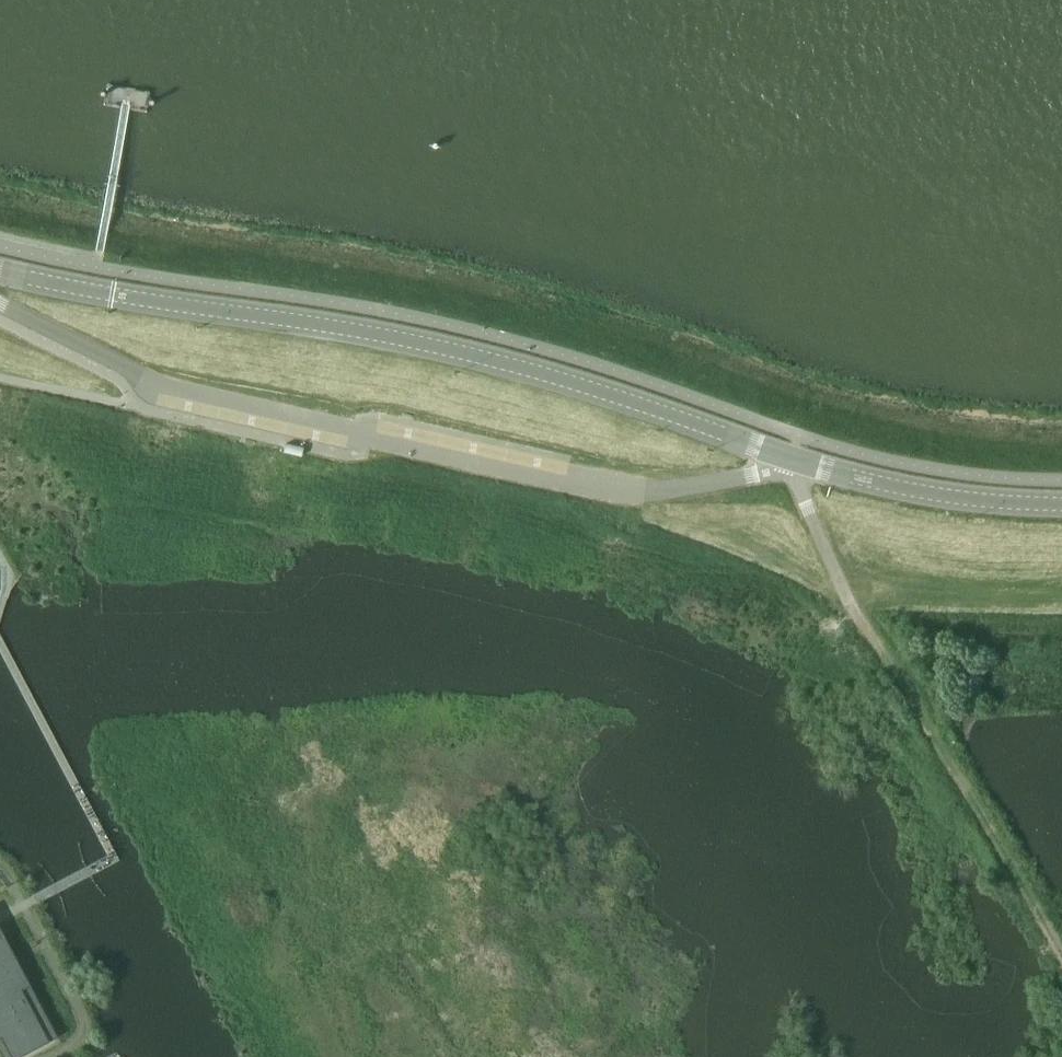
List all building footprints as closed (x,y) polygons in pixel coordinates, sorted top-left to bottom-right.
[(1,1056),(10,1056),(47,1038),(21,990),(23,989),(0,945),(0,1056),(1,1056)]
